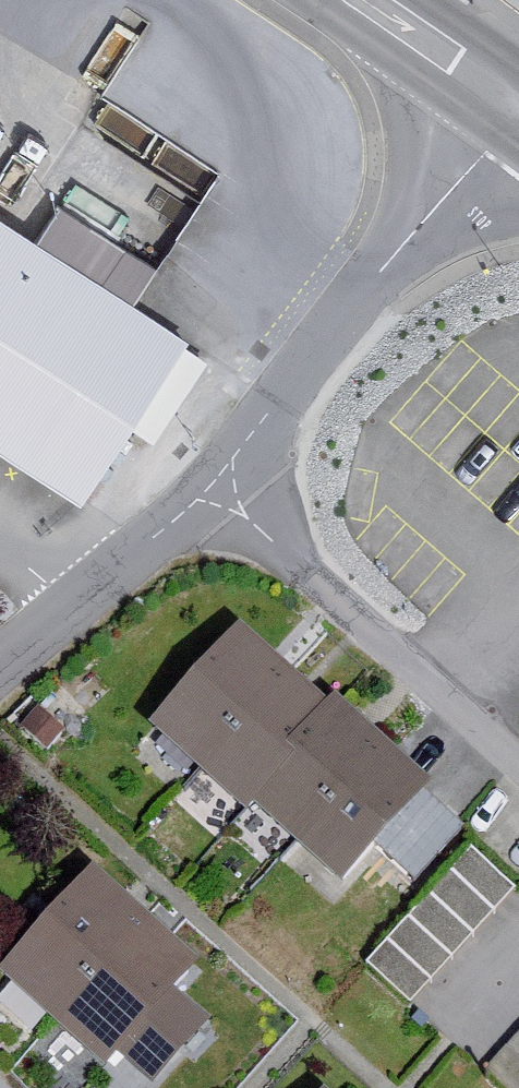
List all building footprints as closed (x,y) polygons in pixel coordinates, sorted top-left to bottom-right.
[(78,508),(184,341),(0,224),(0,459),(78,508)] [(423,775),(238,622),(152,726),(337,879),(423,775)] [(363,971),(408,1011),(511,897),(466,857),(363,971)] [(209,968),(98,872),(6,978),(113,1071),(126,1057),(154,1081),(207,1020),(183,999),(209,968)] [(480,1077),(492,1087),(518,1087),(518,1034),(480,1077)]
